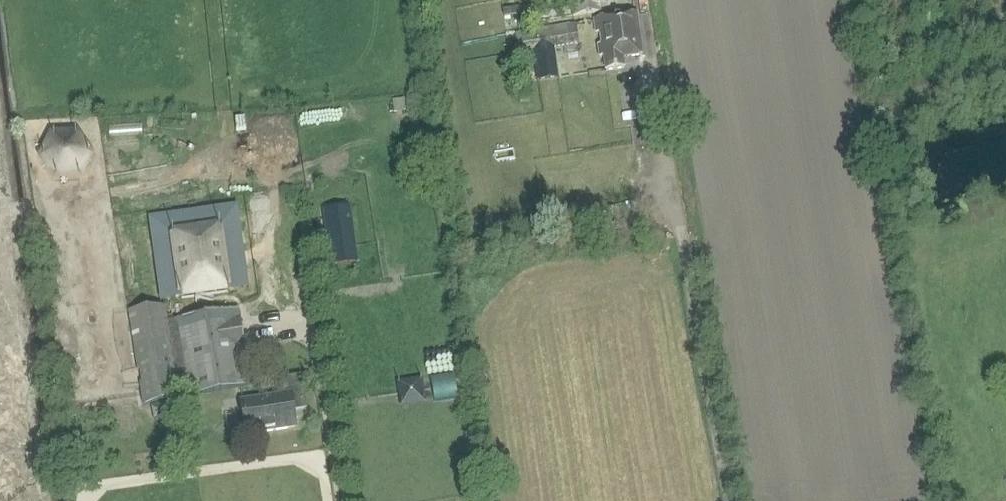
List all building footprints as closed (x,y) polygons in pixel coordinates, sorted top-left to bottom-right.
[(572,16),(602,11),(600,0),(570,0),(572,16)] [(643,57),(643,51),(637,13),(593,19),(595,34),(599,33),(600,45),(596,45),(598,57),(602,57),(604,74),(625,71),(623,59),(643,57)] [(554,47),(577,43),(574,23),(515,33),(518,53),(533,51),(535,62),(556,58),(554,47)] [(88,156),(87,127),(50,128),(52,176),(78,176),(78,156),(88,156)] [(350,214),(325,217),(331,265),(356,262),(350,214)] [(146,404),(165,401),(249,384),(224,225),(159,236),(171,318),(166,319),(164,306),(128,312),(134,346),(146,404)] [(292,411),(306,409),(301,375),(276,379),(278,396),(241,401),(246,434),(295,427),(292,411)]
